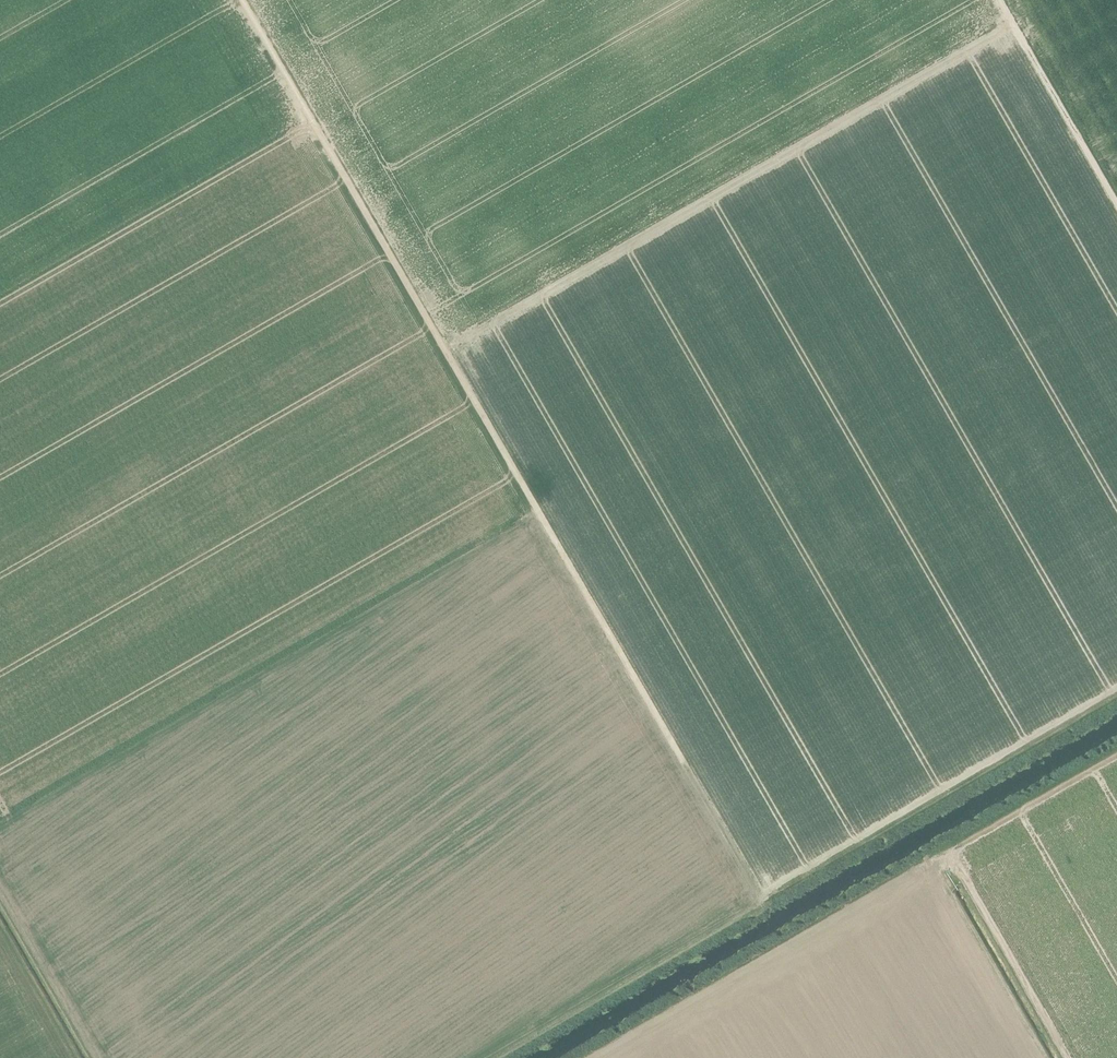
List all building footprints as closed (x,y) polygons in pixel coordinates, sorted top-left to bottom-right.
[(1061,215),(1055,218),(1064,235),(1071,232),(1061,215)] [(1093,259),(1097,268),(1105,264),(1101,255),(1093,259)] [(1101,300),(1110,295),(1106,288),(1098,292),(1101,300)] [(482,424),(485,436),(491,434),(488,423),(482,424)]
